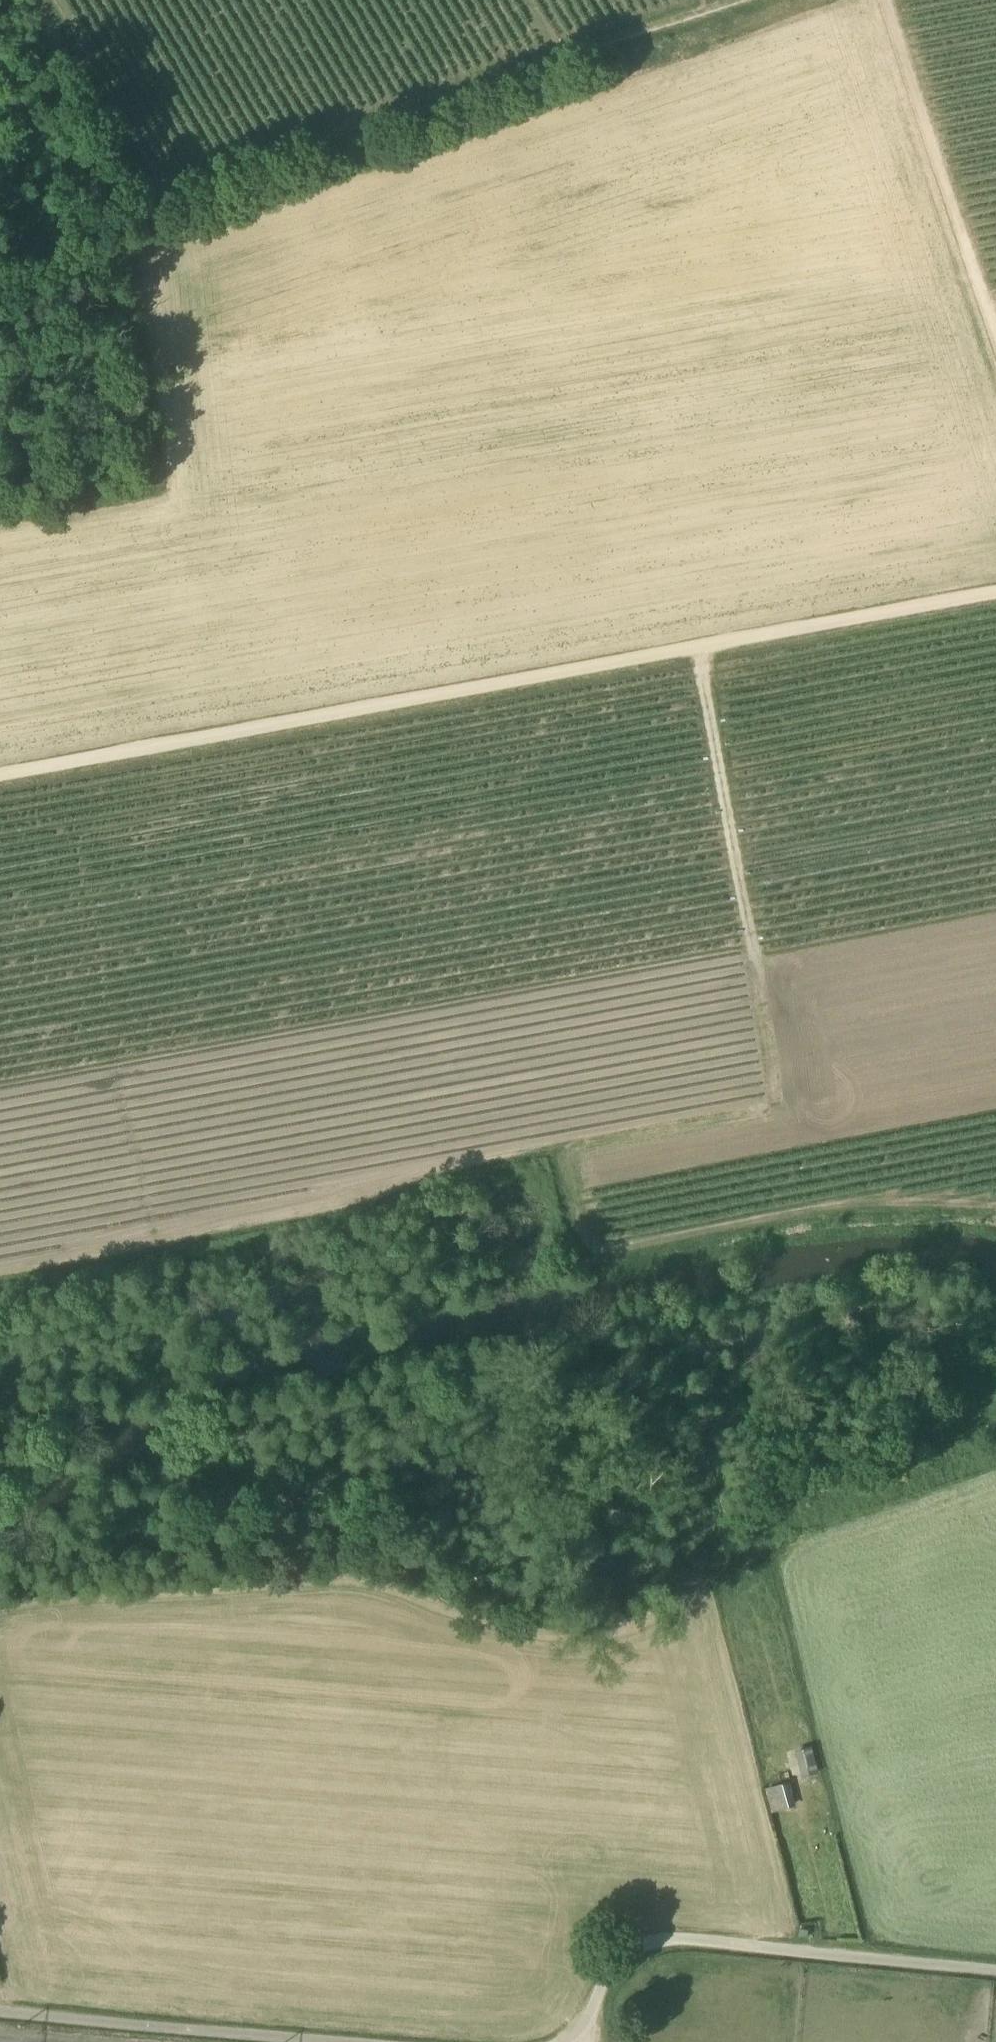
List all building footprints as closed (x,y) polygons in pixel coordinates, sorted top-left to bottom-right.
[(807,1775),(819,1772),(812,1746),(800,1749),(807,1775)] [(774,1809),(795,1804),(789,1783),(769,1789),(774,1809)]
